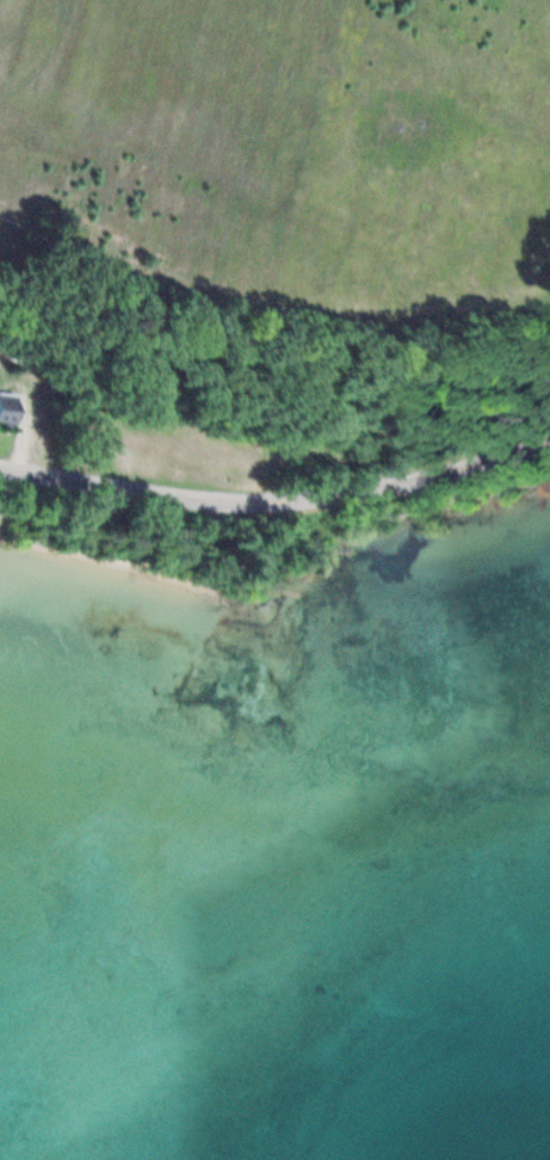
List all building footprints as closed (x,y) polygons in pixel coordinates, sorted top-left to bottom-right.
[(25,419),(26,392),(0,391),(0,419),(25,419)]
